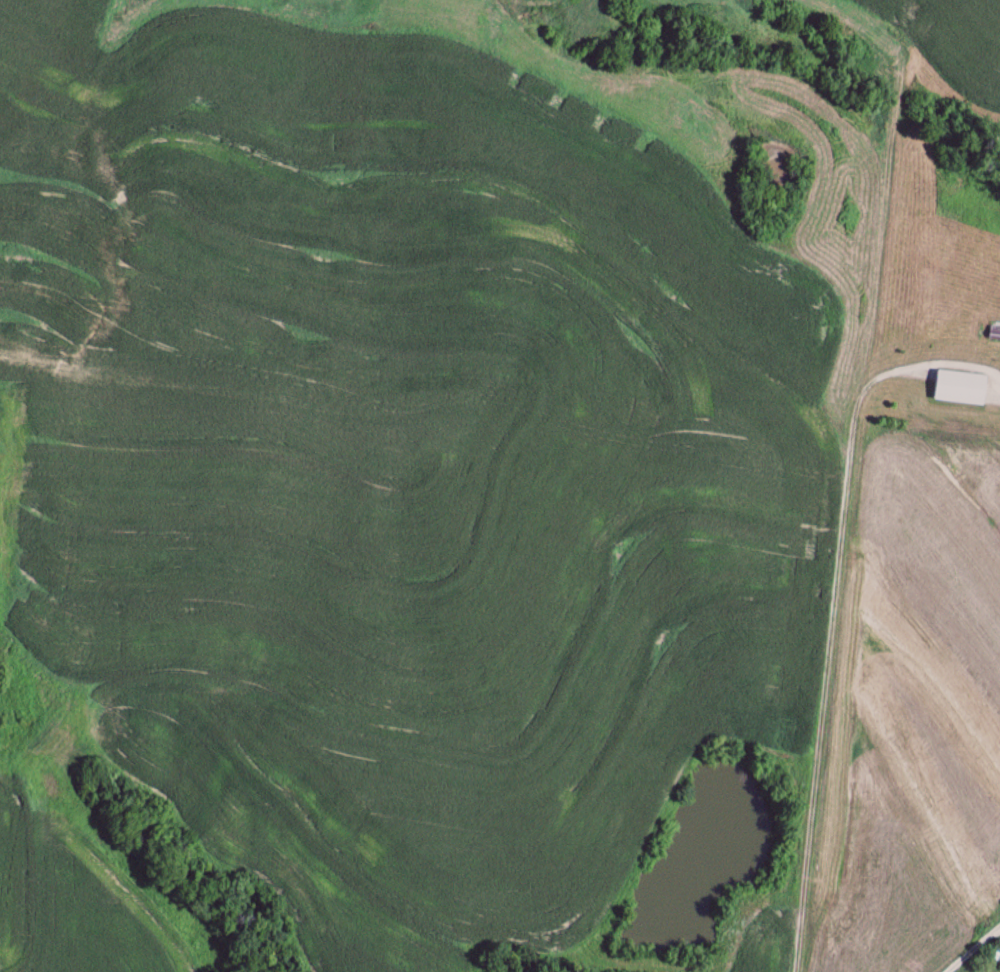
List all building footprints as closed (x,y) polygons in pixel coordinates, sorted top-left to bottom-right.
[(986,376),(938,371),(934,401),(983,406),(986,376)]
